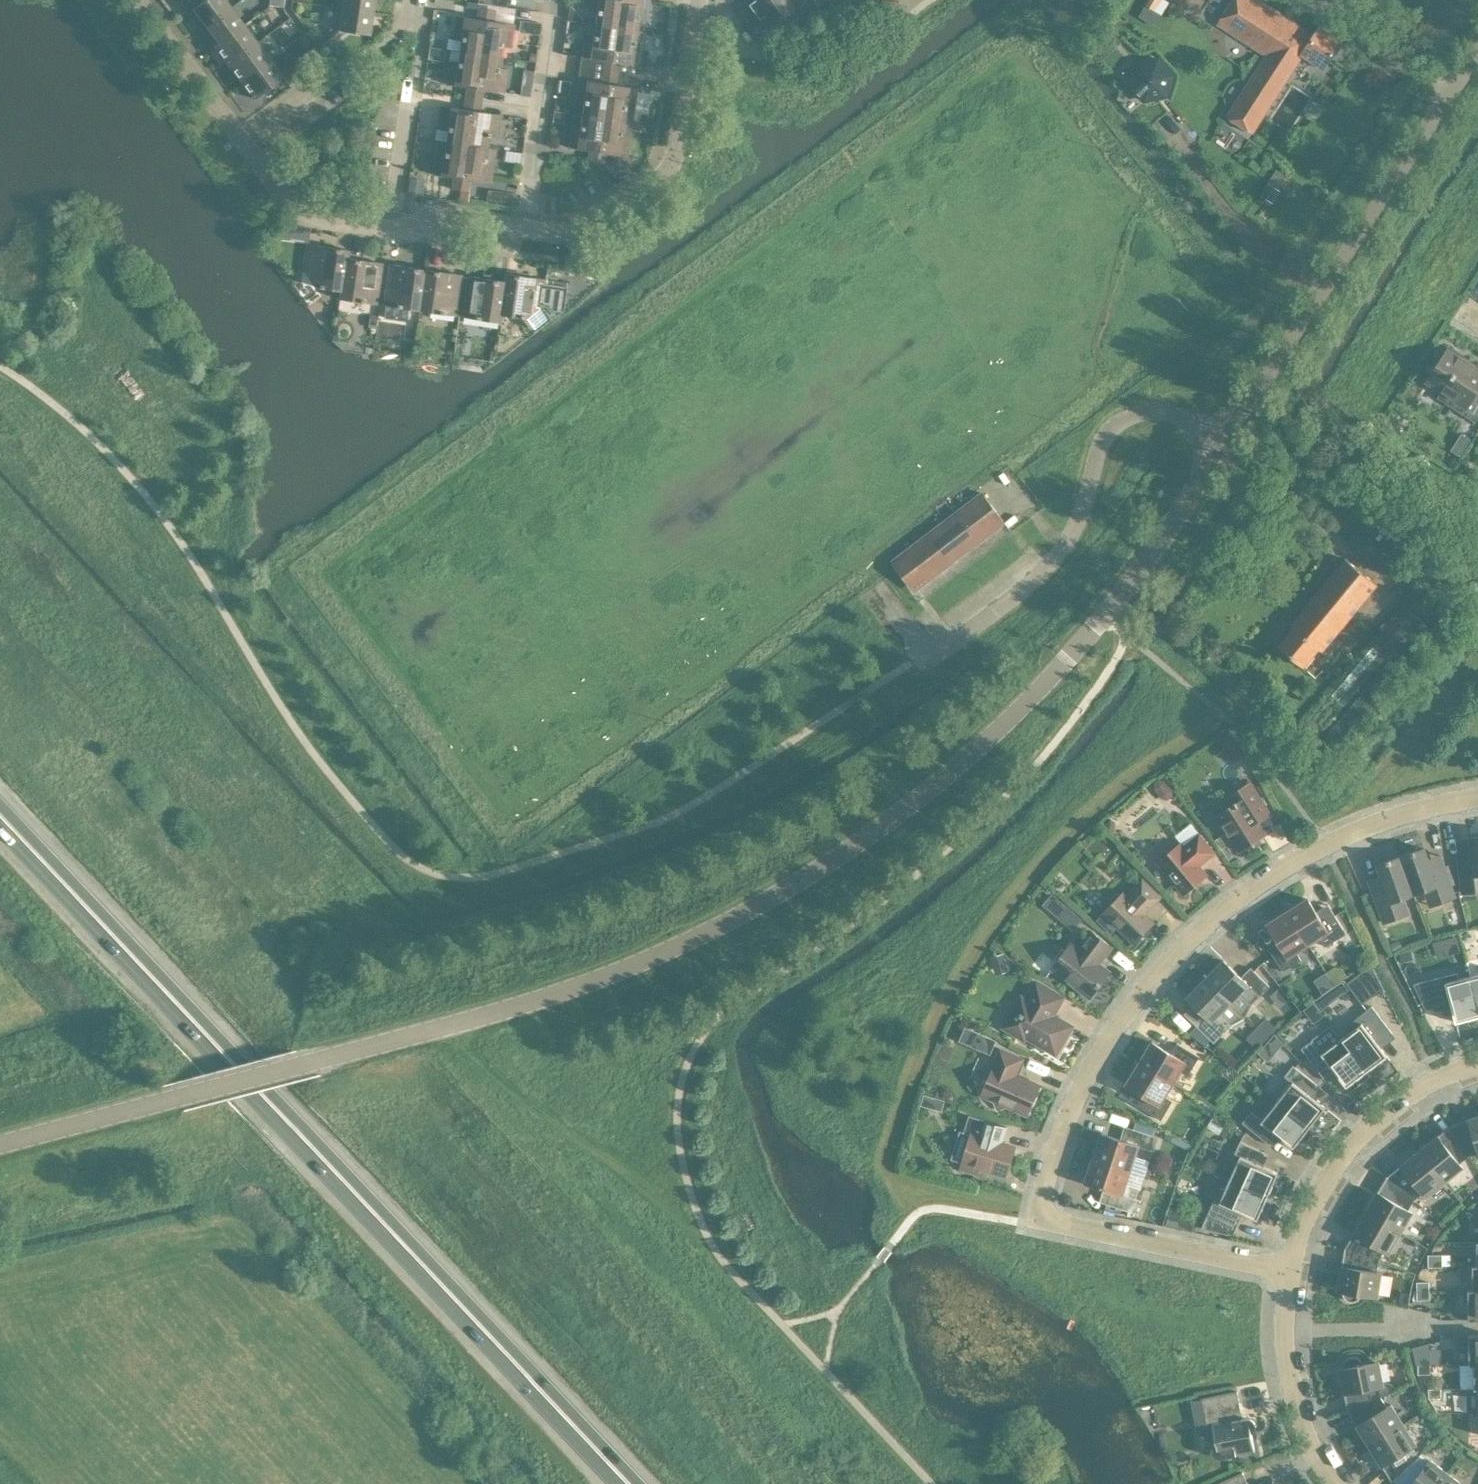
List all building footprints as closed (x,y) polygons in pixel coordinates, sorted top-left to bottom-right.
[(231,6),(226,0),(203,0),(189,10),(202,28),(231,6)] [(337,7),(372,12),(374,0),(338,0),(337,7)] [(589,11),(597,13),(595,24),(616,27),(620,0),(590,0),(589,11)] [(616,27),(636,30),(638,19),(646,20),(649,0),(620,0),(616,27)] [(772,0),(748,0),(756,11),(772,0)] [(792,0),(772,0),(756,11),(769,29),(786,17),(793,26),(815,10),(808,0),(807,0),(797,7),(792,0)] [(1284,15),(1261,0),(1233,0),(1218,23),(1267,55),(1227,116),(1253,133),(1304,54),(1325,67),(1335,52),(1337,53),(1343,44),(1340,43),(1343,39),(1321,25),(1315,35),(1284,15)] [(244,24),(231,6),(202,28),(215,45),(244,24)] [(337,7),(334,28),(315,41),(321,49),(347,31),(369,34),(372,12),(337,7)] [(480,53),(486,8),(478,7),(477,18),(456,15),(452,38),(461,39),(459,50),(480,53)] [(494,9),(486,8),(480,53),(501,57),(502,46),(511,47),(514,24),(493,21),(494,9)] [(257,42),(244,24),(215,45),(228,63),(257,42)] [(616,27),(595,24),(594,35),(585,33),(582,56),(603,60),(601,71),(609,72),(616,27)] [(616,27),(609,72),(617,73),(619,62),(640,65),(645,31),(636,30),(616,27)] [(257,42),(228,63),(241,81),(270,59),(257,42)] [(270,59),(241,81),(254,98),(289,72),(316,53),(310,45),(277,69),(270,59)] [(480,53),(459,50),(458,61),(449,60),(446,83),(467,86),(465,97),(473,99),(480,53)] [(501,57),(480,53),(473,99),(481,100),(483,89),(504,92),(507,69),(499,68),(501,57)] [(1158,60),(1139,64),(1133,83),(1146,97),(1165,93),(1171,75),(1158,60)] [(609,72),(601,71),(600,82),(579,79),(575,102),(583,103),(582,114),(602,117),(609,72)] [(609,72),(602,117),(631,121),(636,87),(615,84),(617,73),(609,72)] [(473,99),(465,97),(464,109),(443,105),(439,128),(448,130),(446,141),(466,144),(473,99)] [(481,100),(473,99),(466,144),(487,147),(489,136),(497,137),(501,114),(480,111),(481,100)] [(602,117),(582,114),(580,125),(572,124),(568,147),(590,150),(588,161),(596,163),(602,117)] [(602,117),(596,163),(624,167),(631,121),(602,117)] [(466,144),(446,141),(444,152),(436,150),(433,173),(454,177),(452,188),(460,189),(466,144)] [(487,147),(466,144),(460,189),(468,191),(469,179),(490,182),(494,159),(486,158),(487,147)] [(346,257),(347,257),(348,249),(307,243),(303,271),(314,286),(341,290),(346,257)] [(341,290),(339,298),(376,303),(382,262),(347,257),(346,257),(341,290)] [(419,310),(425,269),(390,264),(383,305),(419,310)] [(461,274),(425,269),(419,310),(455,315),(461,274)] [(505,273),(503,280),(504,281),(499,314),(500,314),(519,316),(528,328),(533,329),(549,317),(551,319),(564,309),(567,285),(545,283),(546,279),(505,273)] [(504,281),(503,280),(469,275),(463,316),(499,322),(500,314),(499,314),(504,281)] [(1454,348),(1453,350),(1449,348),(1427,381),(1442,390),(1438,397),(1476,422),(1477,419),(1477,367),(1462,356),(1463,354),(1454,348)] [(898,562),(917,588),(1005,522),(983,493),(956,513),(958,516),(898,562)] [(1319,648),(1323,651),(1377,584),(1346,558),(1291,624),(1294,627),(1279,646),(1304,667),(1319,648)] [(1402,604),(1376,636),(1396,652),(1422,621),(1402,604)] [(1385,656),(1373,646),(1296,738),(1325,762),(1402,670),(1389,660),(1323,739),(1318,736),(1385,656)] [(1232,730),(1231,731),(1218,738),(1232,761),(1245,753),(1232,731),(1232,730)] [(1240,850),(1267,833),(1259,821),(1270,813),(1250,782),(1229,796),(1234,804),(1217,815),(1240,850)] [(1161,855),(1161,859),(1158,861),(1184,893),(1207,874),(1199,865),(1215,852),(1200,834),(1184,846),(1181,843),(1172,850),(1167,850),(1161,855)] [(1470,837),(1472,853),(1458,855),(1462,885),(1464,893),(1477,891),(1476,880),(1477,880),(1477,836),(1470,837)] [(1424,847),(1401,856),(1414,893),(1425,889),(1427,896),(1431,905),(1442,901),(1456,896),(1444,864),(1440,854),(1428,858),(1424,847)] [(1381,875),(1369,879),(1373,890),(1384,922),(1397,917),(1409,913),(1406,904),(1403,897),(1414,893),(1401,856),(1377,864),(1381,875)] [(1111,899),(1111,905),(1098,919),(1111,932),(1117,925),(1134,942),(1154,922),(1144,913),(1161,896),(1143,879),(1127,896),(1123,893),(1122,894),(1117,893),(1111,899)] [(1308,898),(1288,911),(1308,944),(1320,936),(1326,946),(1347,933),(1331,909),(1320,916),(1308,898)] [(1449,921),(1461,921),(1459,902),(1448,903),(1449,921)] [(1308,944),(1288,911),(1267,924),(1279,942),(1269,948),(1283,971),(1301,959),(1296,951),(1308,944)] [(1078,947),(1071,942),(1052,968),(1090,997),(1110,971),(1099,963),(1112,946),(1091,930),(1078,947)] [(1239,1011),(1249,1001),(1252,1003),(1270,986),(1251,967),(1241,977),(1224,960),(1206,978),(1239,1011)] [(1386,992),(1373,965),(1348,984),(1365,1005),(1376,997),(1386,992)] [(1470,975),(1459,978),(1457,972),(1414,984),(1426,1009),(1451,1002),(1456,1022),(1468,1019),(1470,1024),(1477,1022),(1477,1005),(1470,975)] [(1239,1011),(1206,978),(1188,997),(1205,1014),(1195,1024),(1214,1042),(1232,1024),(1229,1022),(1239,1011)] [(1004,1026),(1024,1038),(1026,1035),(1056,1053),(1072,1026),(1053,1015),(1063,997),(1037,982),(1026,999),(1022,997),(1004,1026)] [(1351,1030),(1342,1038),(1371,1075),(1381,1067),(1377,1063),(1387,1055),(1375,1039),(1385,1031),(1369,1010),(1348,1026),(1351,1030)] [(1371,1075),(1342,1038),(1332,1045),(1329,1040),(1319,1048),(1313,1039),(1302,1048),(1324,1078),(1334,1070),(1347,1086),(1357,1078),(1360,1083),(1371,1075)] [(1153,1041),(1140,1062),(1173,1082),(1180,1070),(1188,1075),(1200,1056),(1177,1042),(1171,1053),(1153,1041)] [(987,1080),(980,1094),(994,1100),(997,1108),(1006,1105),(1027,1115),(1040,1085),(1031,1080),(1023,1060),(1023,1058),(1001,1048),(987,1080)] [(1173,1082),(1140,1062),(1127,1084),(1145,1095),(1139,1106),(1161,1119),(1173,1101),(1165,1096),(1173,1082)] [(1277,1101),(1314,1130),(1322,1120),(1318,1117),(1325,1107),(1310,1094),(1318,1084),(1293,1065),(1284,1076),(1292,1082),(1277,1101)] [(1314,1130),(1277,1101),(1262,1120),(1251,1111),(1242,1122),(1270,1144),(1278,1134),(1294,1147),(1302,1137),(1306,1140),(1314,1130)] [(960,1169),(978,1174),(980,1167),(1007,1175),(1016,1147),(1002,1143),(1007,1127),(969,1115),(964,1132),(971,1134),(960,1169)] [(1452,1124),(1469,1156),(1477,1153),(1477,1116),(1452,1124)] [(1221,1140),(1225,1124),(1210,1120),(1207,1136),(1221,1140)] [(1452,1124),(1420,1150),(1445,1181),(1463,1167),(1460,1163),(1469,1156),(1452,1124)] [(1102,1132),(1094,1157),(1130,1169),(1135,1155),(1149,1160),(1152,1149),(1154,1150),(1159,1137),(1131,1128),(1127,1141),(1102,1132)] [(1240,1156),(1230,1178),(1273,1198),(1279,1186),(1273,1183),(1278,1172),(1260,1164),(1265,1152),(1240,1141),(1235,1154),(1240,1156)] [(1445,1181),(1420,1150),(1387,1176),(1414,1199),(1423,1192),(1426,1196),(1445,1181)] [(1130,1169),(1094,1157),(1086,1182),(1111,1190),(1107,1203),(1136,1213),(1141,1200),(1136,1198),(1140,1188),(1126,1183),(1130,1169)] [(1414,1199),(1387,1176),(1366,1212),(1401,1232),(1413,1212),(1408,1209),(1414,1199)] [(1273,1198),(1230,1178),(1226,1189),(1220,1187),(1202,1228),(1229,1234),(1239,1210),(1258,1219),(1263,1207),(1268,1209),(1273,1198)] [(1366,1212),(1345,1248),(1379,1260),(1385,1250),(1389,1252),(1401,1232),(1366,1212)] [(1379,1260),(1345,1248),(1338,1290),(1339,1290),(1340,1289),(1343,1290),(1344,1295),(1346,1299),(1351,1301),(1356,1301),(1360,1298),(1362,1293),(1378,1296),(1382,1272),(1377,1271),(1379,1260)] [(1428,1254),(1428,1267),(1443,1266),(1442,1254),(1428,1254)] [(1417,1291),(1429,1290),(1429,1281),(1417,1281),(1417,1291)] [(1432,1289),(1431,1304),(1455,1306),(1456,1291),(1432,1289)] [(1473,1289),(1468,1289),(1469,1319),(1477,1319),(1477,1290),(1473,1290),(1473,1289)] [(1429,1290),(1417,1291),(1417,1299),(1429,1299),(1429,1290)] [(1440,1360),(1462,1359),(1461,1334),(1439,1335),(1440,1360)] [(1469,1334),(1469,1364),(1474,1364),(1477,1364),(1477,1334),(1469,1334)] [(1387,1382),(1383,1383),(1379,1361),(1363,1364),(1361,1359),(1357,1356),(1352,1356),(1347,1358),(1345,1362),(1344,1367),(1341,1368),(1341,1367),(1339,1367),(1348,1410),(1381,1397),(1395,1391),(1395,1387),(1393,1384),(1390,1383),(1387,1382)] [(1418,1365),(1430,1364),(1430,1356),(1418,1356),(1418,1365)] [(1430,1374),(1430,1364),(1418,1365),(1418,1374),(1430,1374)] [(1429,1388),(1429,1397),(1441,1397),(1441,1388),(1429,1388)] [(1475,1388),(1467,1389),(1468,1412),(1477,1412),(1477,1388),(1475,1388)] [(1238,1391),(1202,1398),(1191,1400),(1198,1436),(1214,1433),(1216,1442),(1213,1446),(1212,1450),(1210,1451),(1211,1452),(1212,1452),(1214,1455),(1217,1457),(1221,1458),(1236,1455),(1236,1454),(1255,1450),(1252,1432),(1255,1429),(1256,1424),(1257,1424),(1257,1423),(1244,1425),(1238,1391)] [(1466,1418),(1466,1394),(1451,1394),(1451,1418),(1466,1418)] [(1381,1397),(1348,1410),(1370,1445),(1404,1424),(1391,1404),(1387,1406),(1381,1397)] [(1404,1424),(1370,1445),(1392,1480),(1418,1456),(1412,1446),(1416,1443),(1404,1424)] [(1392,1480),(1397,1483),(1441,1483),(1449,1473),(1422,1452),(1418,1456),(1392,1480)] [(1217,1483),(1248,1483),(1243,1472),(1217,1483)] [(1449,1473),(1441,1483),(1464,1483),(1449,1473)]
